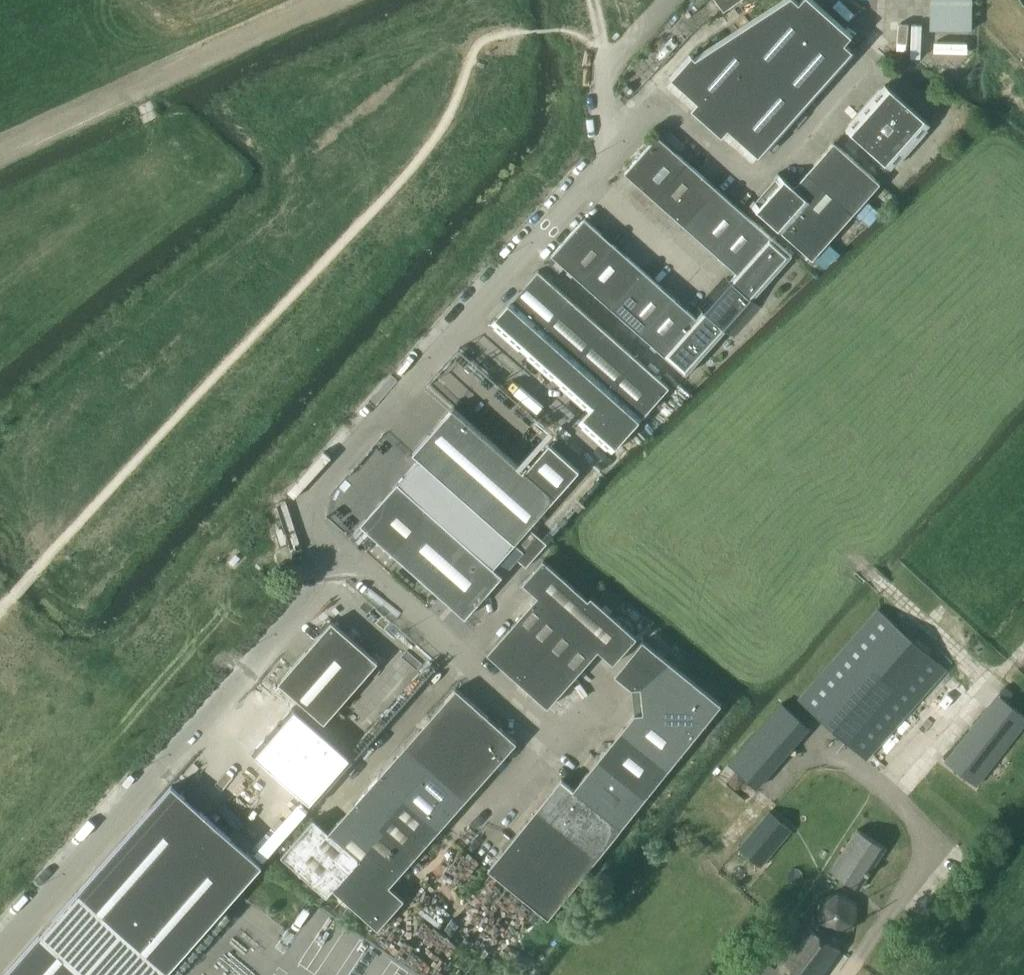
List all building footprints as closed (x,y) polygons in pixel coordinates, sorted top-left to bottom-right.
[(724,136),(730,129),(760,156),(854,51),(847,44),(853,37),(812,0),(804,0),(801,4),(797,0),(789,0),(698,59),(694,56),(673,79),(700,102),(694,110),(724,136)] [(723,11),(739,0),(716,0),(723,11)] [(973,29),(973,0),(932,0),(931,28),(973,29)] [(847,130),(892,170),(932,125),(887,85),(847,130)] [(753,301),(793,256),(659,136),(625,174),(737,273),(697,318),(585,219),(552,256),(687,376),(727,331),(735,338),(762,309),(753,301)] [(751,205),(814,261),(882,184),(835,143),(795,188),(779,174),(751,205)] [(590,411),(580,423),(613,452),(670,388),(539,271),(492,323),(590,411)] [(454,408),(413,455),(418,459),(428,469),(512,542),(523,552),(518,559),(527,567),(547,543),(539,536),(530,528),(557,498),(580,471),(550,445),(527,472),(454,408)] [(418,459),(397,483),(428,511),(492,567),(512,542),(428,469),(418,459)] [(360,525),(466,619),(503,577),(492,567),(428,511),(397,483),(360,525)] [(523,584),(538,598),(488,655),(549,709),(599,652),(614,665),(637,639),(591,598),(589,601),(544,561),(523,584)] [(800,701),(867,760),(947,670),(880,611),(800,701)] [(279,683),(325,723),(378,663),(332,623),(279,683)] [(636,715),(575,790),(562,780),(489,870),(550,919),(722,705),(644,641),(616,676),(633,690),(642,689),(645,714),(636,715)] [(1008,687),(1002,692),(1010,699),(1015,694),(1008,687)] [(315,819),(281,856),(327,896),(333,889),(378,929),(405,899),(390,887),(516,743),(456,689),(330,832),(315,819)] [(975,784),(1023,723),(1023,717),(999,697),(948,762),(975,784)] [(730,764),(757,788),(810,727),(783,703),(730,764)] [(292,711),(252,756),(313,809),(352,764),(292,711)] [(263,865),(173,786),(6,974),(166,974),(263,865)] [(739,849),(761,867),(791,830),(770,812),(739,849)] [(831,871),(860,889),(887,848),(858,829),(831,871)] [(754,974),(821,974),(840,949),(809,926),(777,969),(763,959),(753,974),(754,974)]
